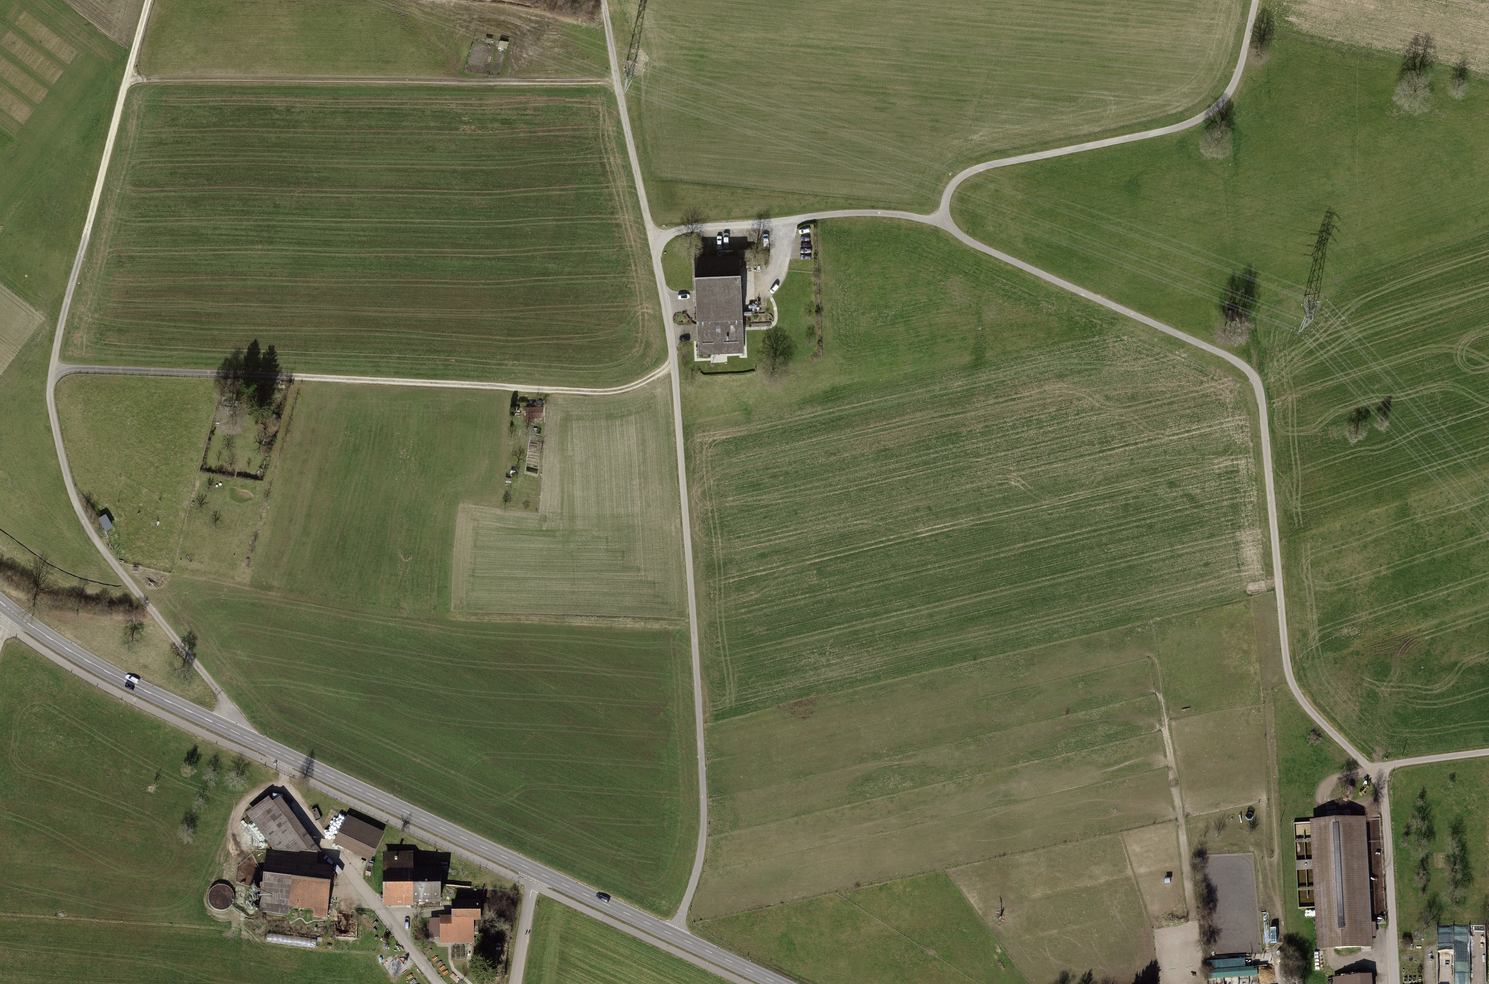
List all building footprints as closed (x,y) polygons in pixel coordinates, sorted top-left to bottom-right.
[(742,258),(696,260),(701,356),(746,354),(742,258)] [(527,418),(544,417),(544,406),(527,406),(527,418)] [(279,796),(247,817),(274,853),(269,853),(265,910),(329,918),(334,872),(318,870),(319,851),(279,796)] [(386,837),(351,820),(338,847),(373,864),(386,837)] [(1308,911),(1310,951),(1364,948),(1357,827),(1286,831),(1290,912),(1308,911)] [(417,855),(388,855),(388,911),(444,911),(444,874),(417,874),(417,855)] [(258,886),(260,877),(241,872),(239,881),(258,886)] [(1371,880),(1373,920),(1385,919),(1384,880),(1371,880)] [(217,892),(225,904),(234,897),(226,886),(217,892)] [(480,906),(453,906),(453,922),(441,922),(440,944),(479,945),(480,906)] [(1472,983),(1487,983),(1487,933),(1473,933),(1473,944),(1472,944),(1472,983)] [(1259,968),(1247,968),(1247,959),(1210,960),(1210,979),(1259,977),(1259,968)] [(1334,978),(1335,983),(1371,983),(1370,976),(1334,978)]
